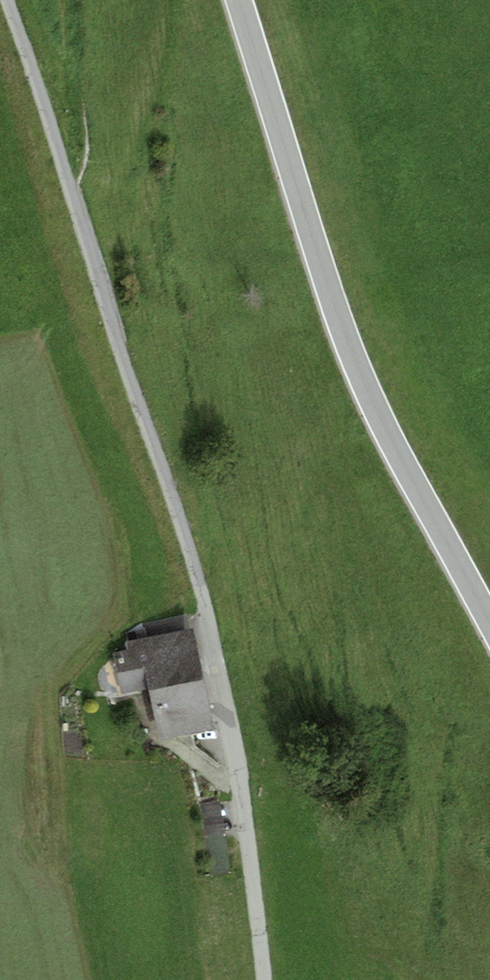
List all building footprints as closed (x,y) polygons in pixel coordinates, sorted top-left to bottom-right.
[(117,652),(113,656),(122,696),(148,692),(158,743),(215,731),(193,632),(124,643),(126,651),(117,652)] [(206,806),(212,876),(230,874),(224,804),(206,806)]
